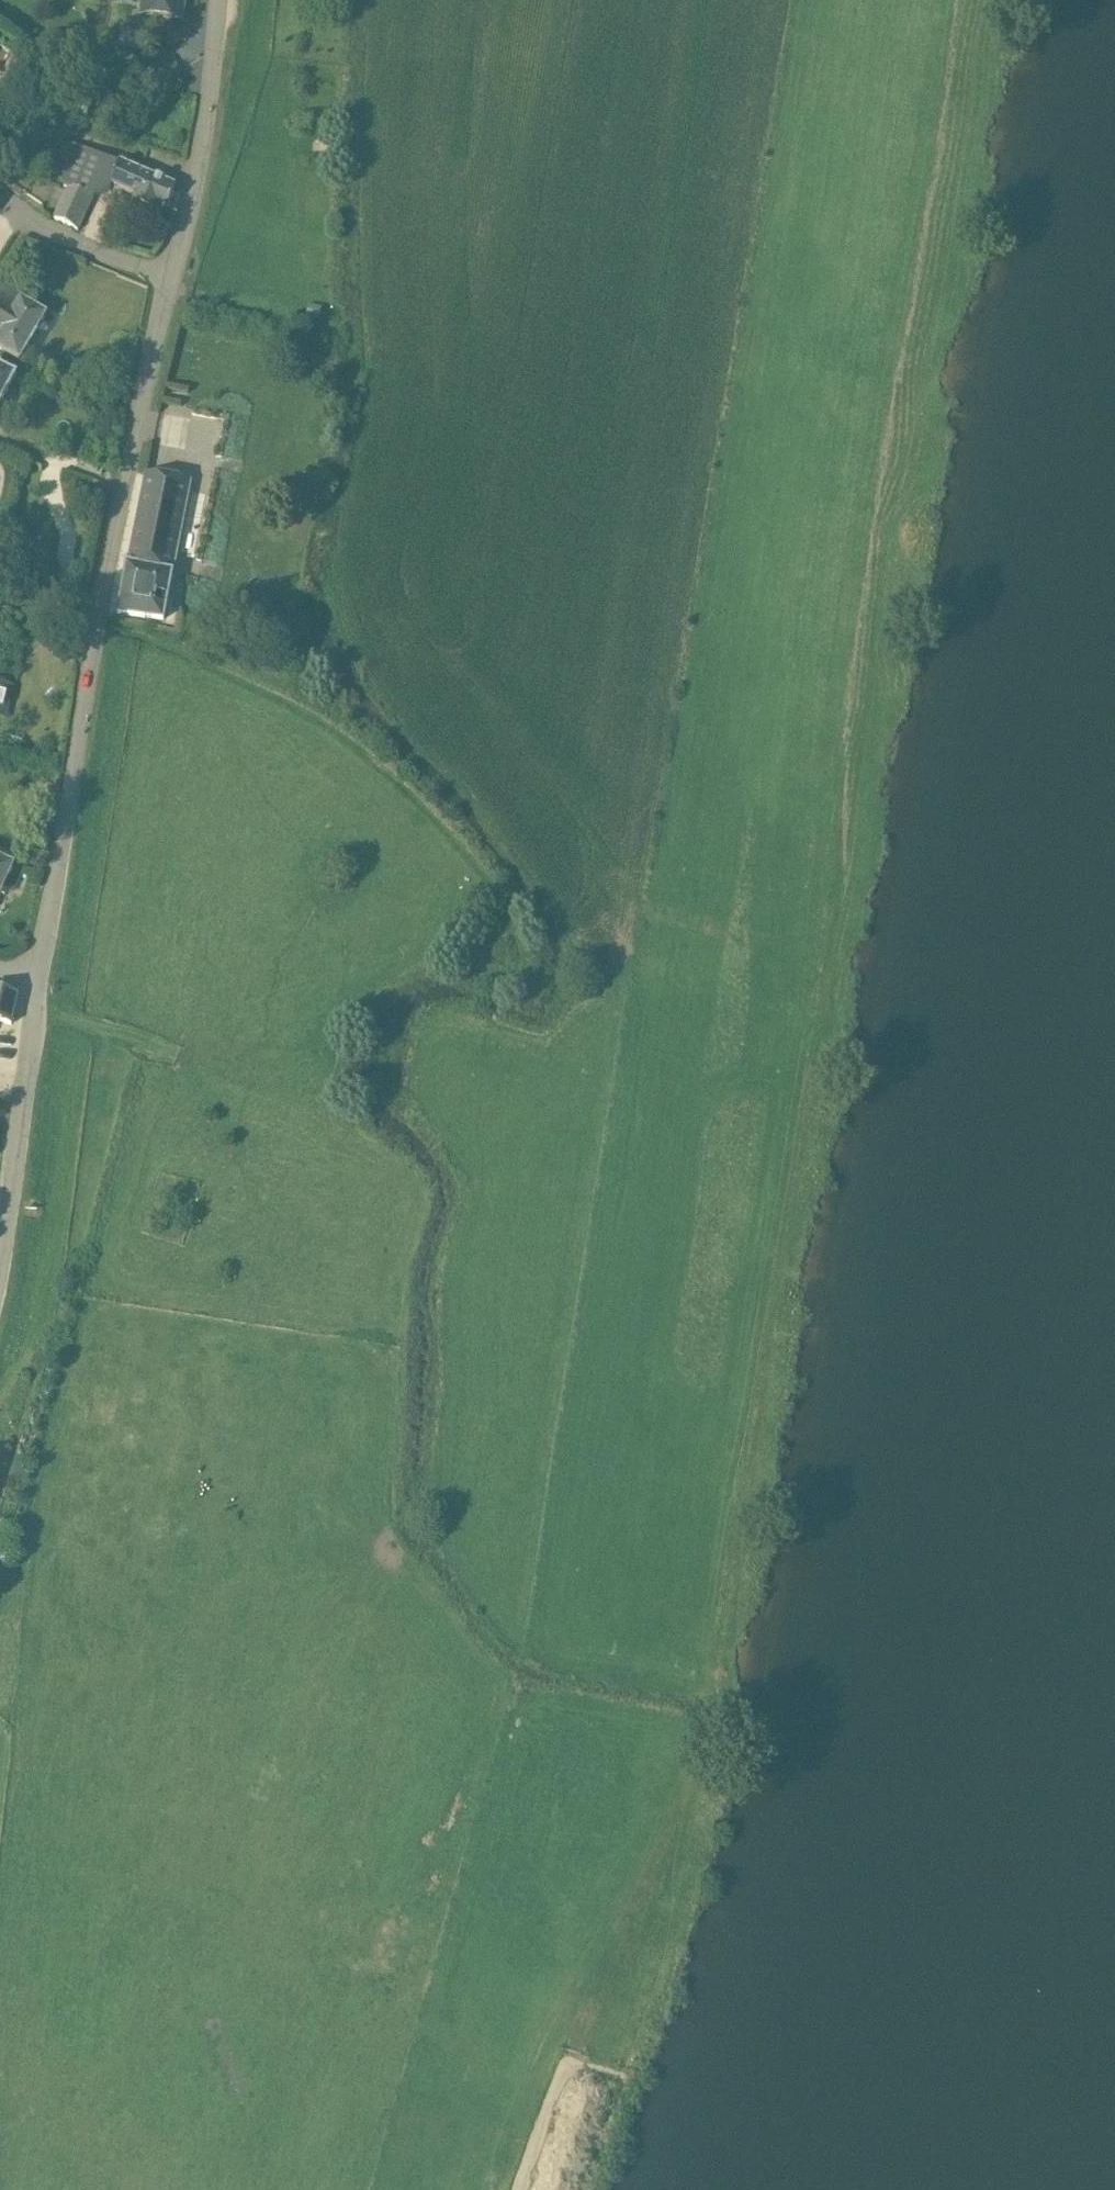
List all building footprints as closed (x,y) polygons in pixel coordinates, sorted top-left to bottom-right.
[(143,15),(183,19),(185,0),(144,0),(143,15)] [(178,186),(65,144),(51,182),(68,188),(55,219),(80,231),(94,198),(110,191),(112,186),(135,195),(132,201),(134,202),(131,210),(156,220),(159,212),(166,215),(178,186)] [(0,287),(0,349),(20,361),(30,342),(31,343),(36,334),(47,315),(22,300),(0,287)] [(307,318),(320,320),(322,307),(309,305),(307,318)] [(3,401),(3,402),(9,392),(8,391),(17,374),(0,366),(0,406),(3,401)] [(164,434),(164,445),(188,446),(189,420),(162,419),(162,434),(164,434)] [(162,622),(190,482),(146,474),(118,613),(162,622)] [(0,678),(0,718),(7,720),(14,686),(6,685),(7,679),(0,678)] [(14,865),(0,859),(0,895),(14,865)] [(0,989),(0,1021),(12,1024),(18,996),(0,989)] [(44,1373),(55,1377),(58,1367),(48,1363),(44,1373)]
